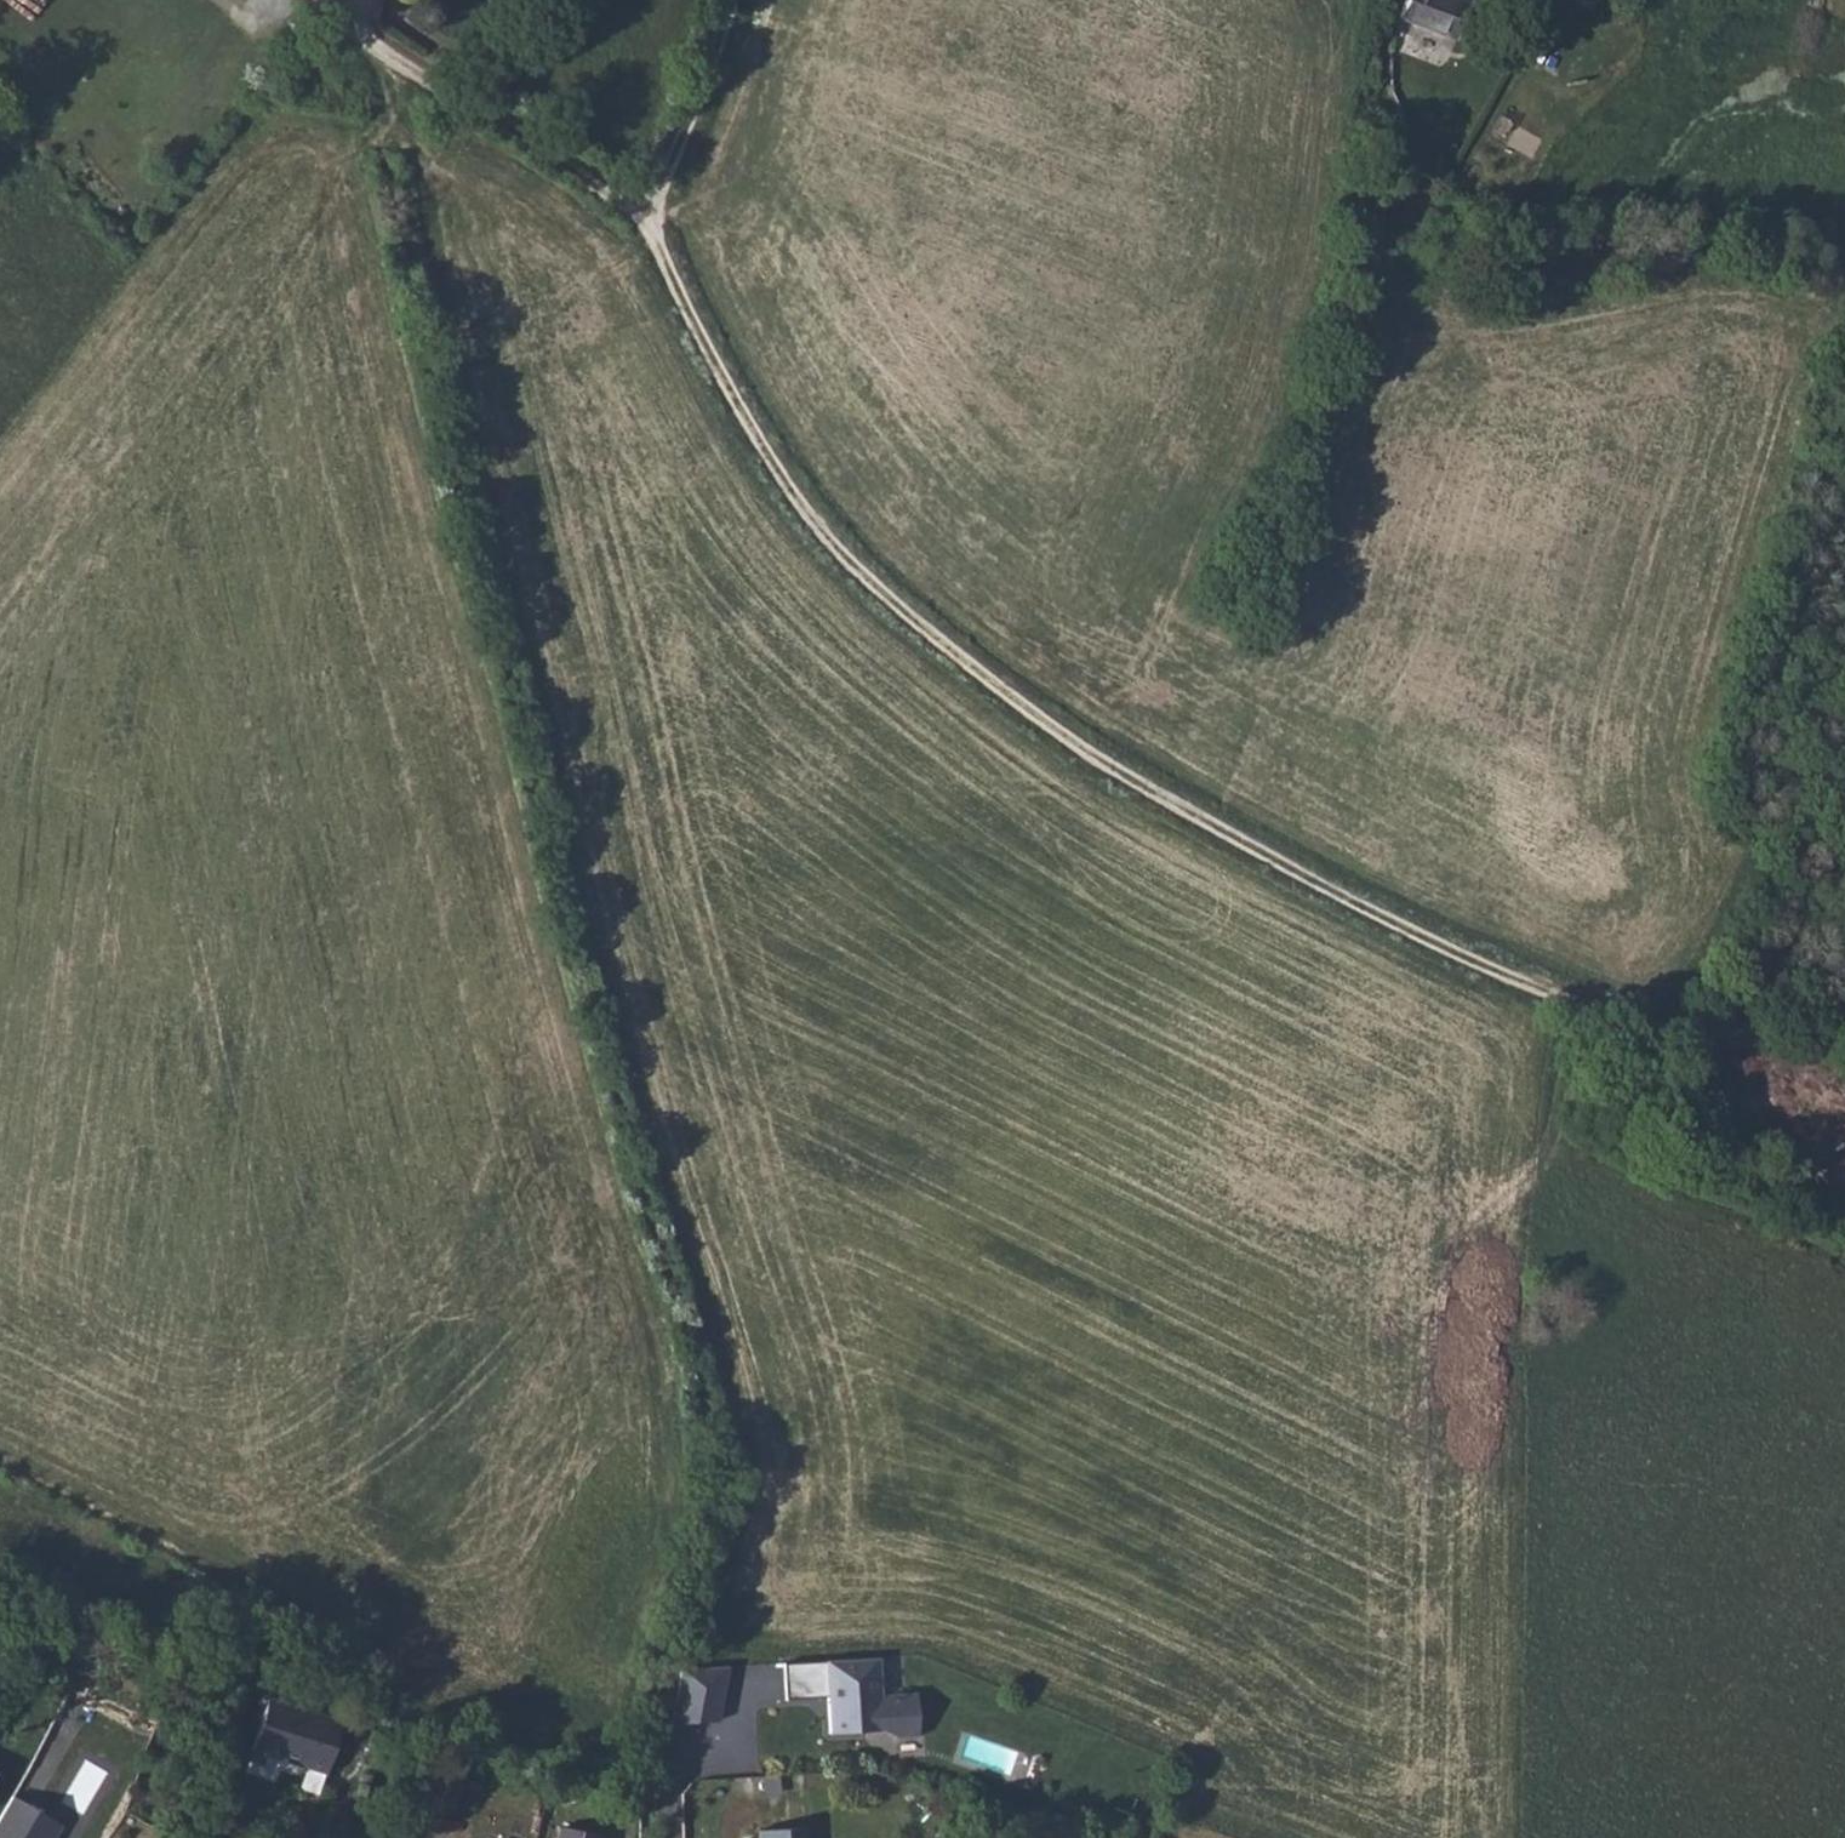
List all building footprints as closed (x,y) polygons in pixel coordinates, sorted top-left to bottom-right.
[(1400,17),(1457,40),(1469,5),(1458,0),(1406,0),(1400,17)] [(899,1737),(919,1735),(916,1693),(882,1695),(879,1658),(784,1664),(785,1699),(828,1697),(830,1733),(885,1730),(899,1737)] [(683,1666),(673,1720),(720,1718),(730,1664),(683,1666)] [(317,1795),(340,1722),(267,1699),(251,1749),(306,1767),(298,1789),(317,1795)] [(63,1826),(12,1797),(0,1818),(0,1837),(56,1837),(63,1826)] [(562,1827),(560,1837),(600,1837),(600,1836),(562,1827)] [(803,1828),(782,1829),(783,1837),(803,1837),(803,1828)] [(782,1829),(759,1831),(760,1837),(783,1837),(782,1829)]
